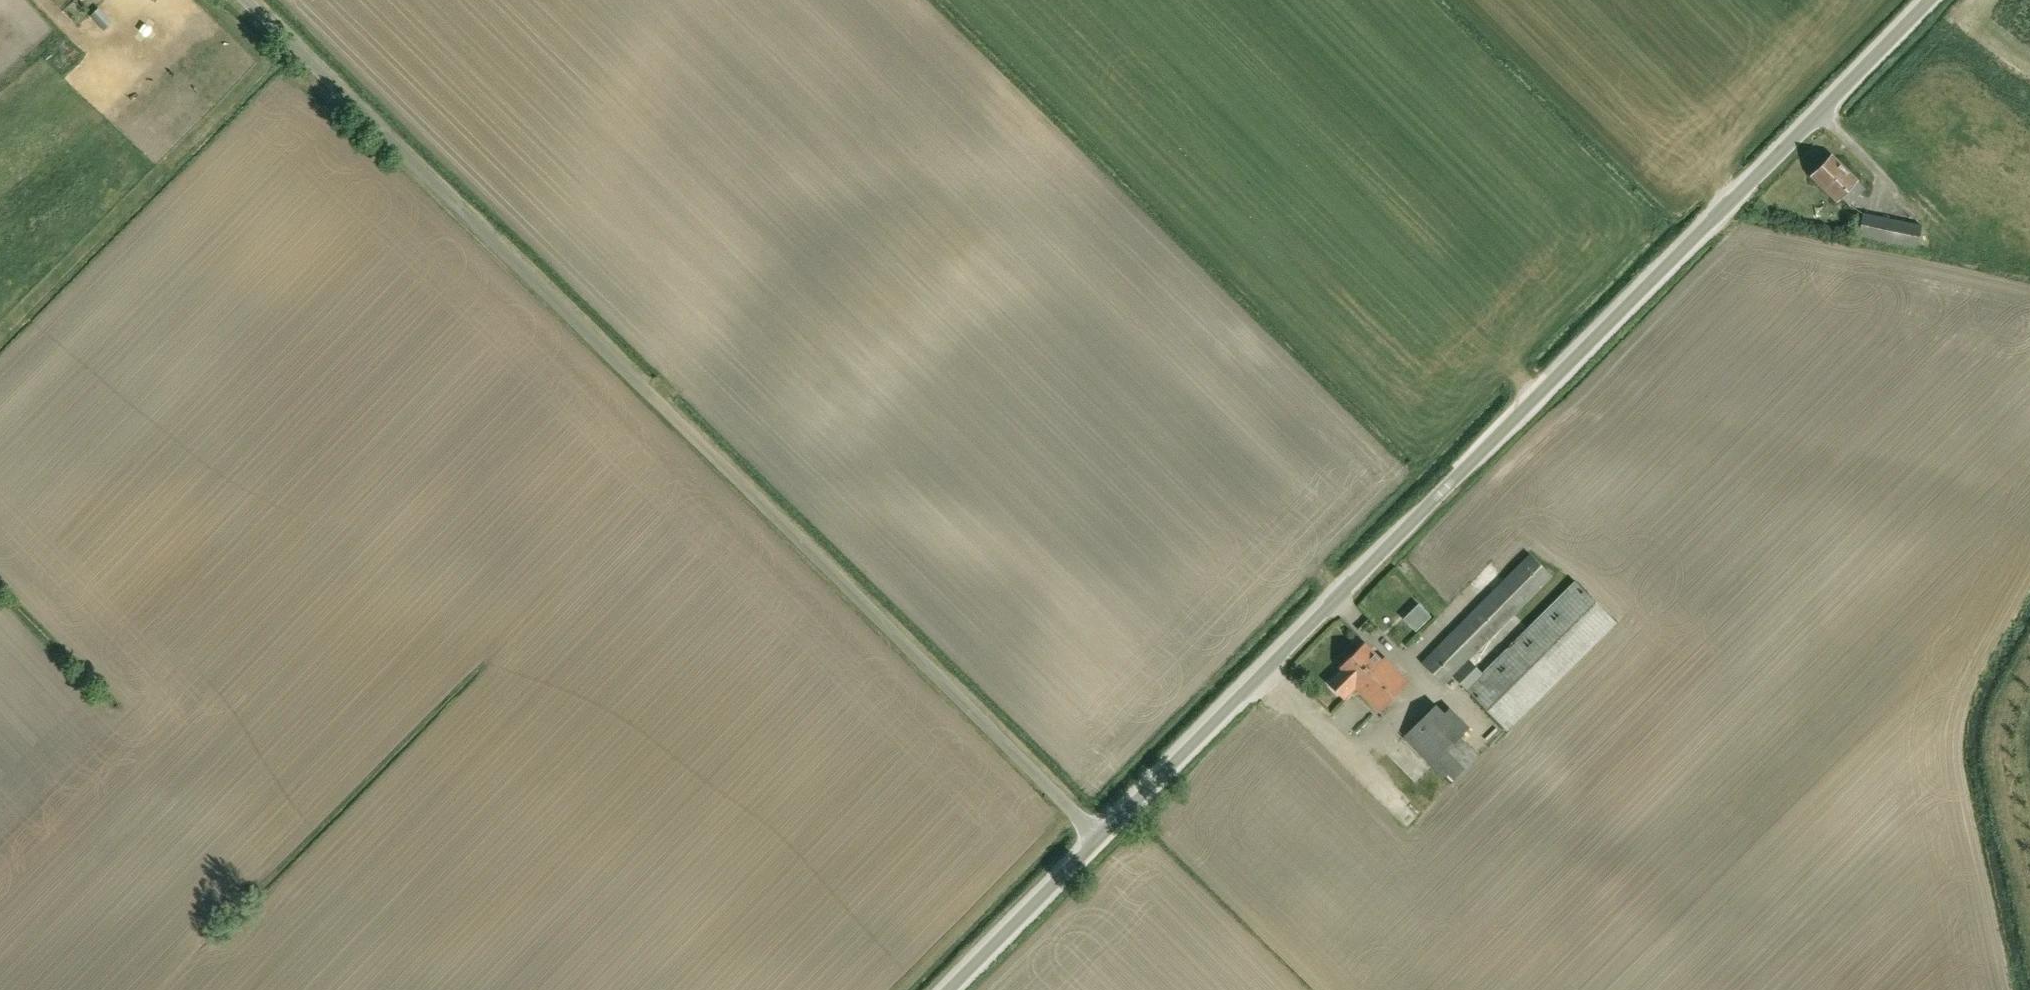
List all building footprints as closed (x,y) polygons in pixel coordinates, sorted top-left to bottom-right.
[(1837,201),(1841,197),(1849,205),(1866,188),(1857,180),(1845,168),(1844,168),(1831,156),(1812,175),(1825,187),(1824,188),(1837,201)] [(1917,248),(1922,224),(1863,212),(1858,236),(1917,248)] [(1550,574),(1531,555),(1424,663),(1444,682),(1550,574)] [(1454,675),(1467,688),(1466,689),(1507,730),(1617,622),(1576,581),(1484,672),(1470,658),(1454,675)] [(1365,643),(1341,667),(1344,670),(1330,684),(1344,698),(1358,684),(1382,708),(1408,681),(1384,657),(1382,660),(1365,643)] [(1461,737),(1465,733),(1436,704),(1403,736),(1450,784),(1480,755),(1461,737)]
